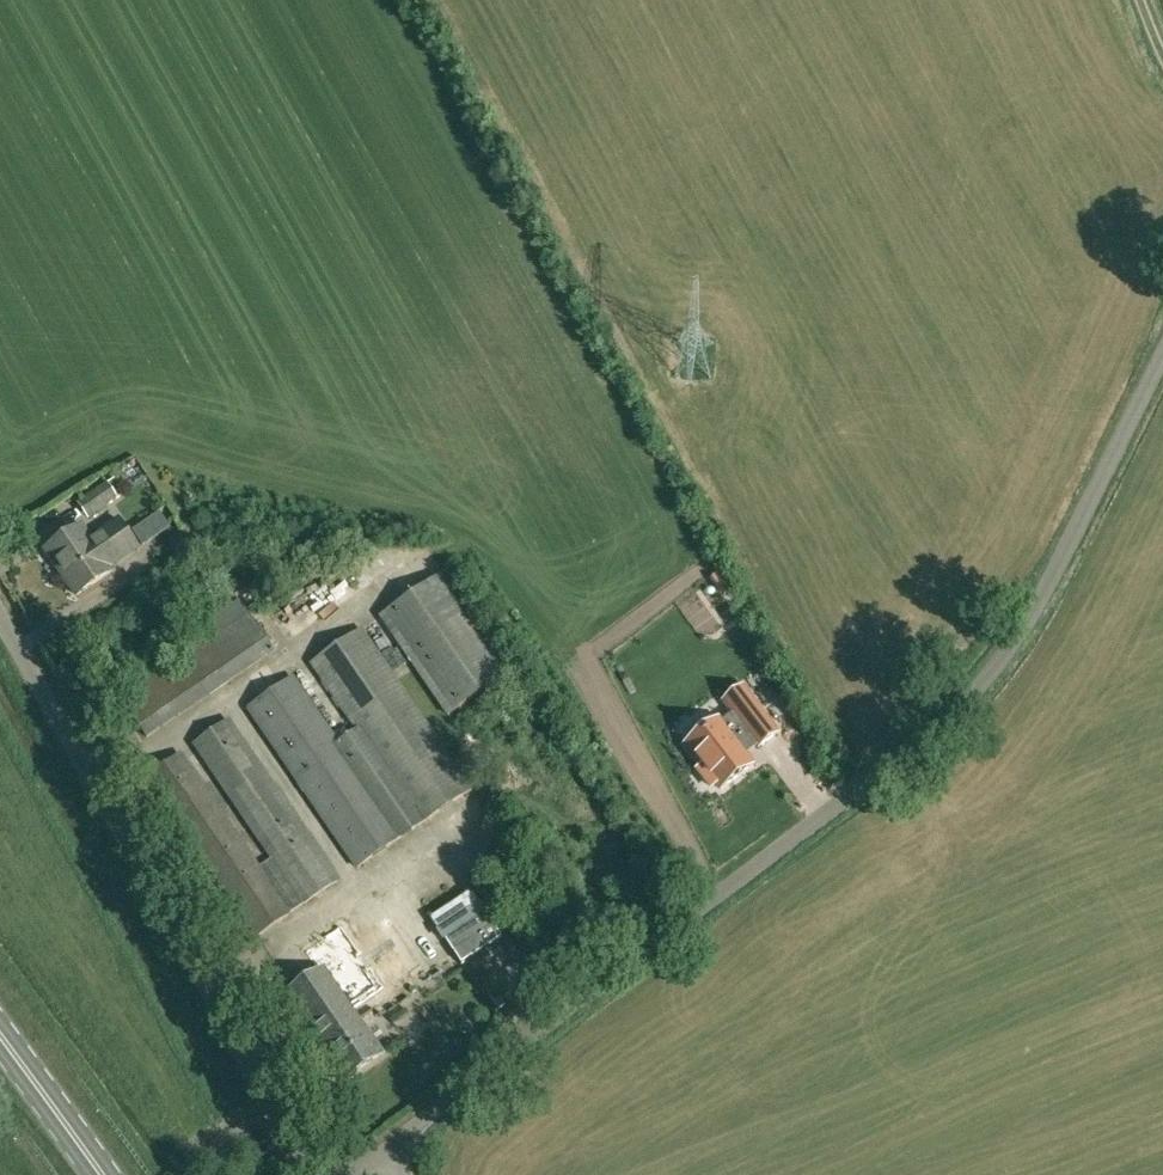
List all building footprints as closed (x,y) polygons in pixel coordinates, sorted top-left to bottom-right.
[(89,520),(120,498),(119,497),(126,493),(116,479),(109,483),(108,482),(78,503),(89,520)] [(68,579),(133,536),(121,519),(92,538),(83,525),(47,549),(68,579)] [(140,546),(133,536),(68,579),(78,594),(114,570),(111,566),(140,546)] [(512,672),(445,572),(379,616),(447,716),(512,672)] [(239,597),(203,623),(173,641),(183,658),(137,688),(121,698),(146,740),(277,651),(239,597)] [(313,663),(358,729),(423,824),(472,790),(362,629),(313,663)] [(293,677),(249,707),(359,867),(403,837),(339,743),(293,677)] [(721,718),(686,745),(702,765),(697,769),(712,789),(717,785),(722,790),(756,763),(747,752),(758,743),(761,747),(781,731),(744,684),(724,700),(734,713),(724,721),(721,718)] [(358,729),(339,743),(403,837),(423,824),(358,729)] [(470,892),(430,918),(460,962),(499,935),(470,892)] [(321,969),(284,994),(344,1081),(383,1054),(365,1029),(321,969)]
